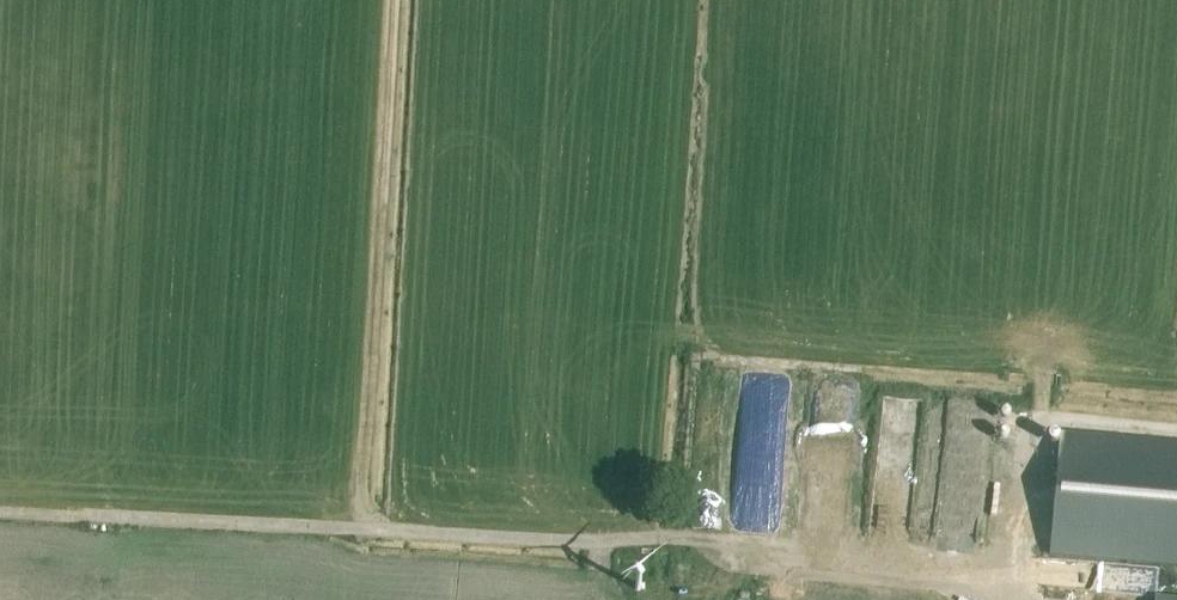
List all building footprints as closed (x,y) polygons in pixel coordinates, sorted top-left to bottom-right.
[(941,548),(976,551),(989,413),(954,409),(941,548)] [(1060,434),(1049,556),(1176,567),(1176,444),(1060,434)]
